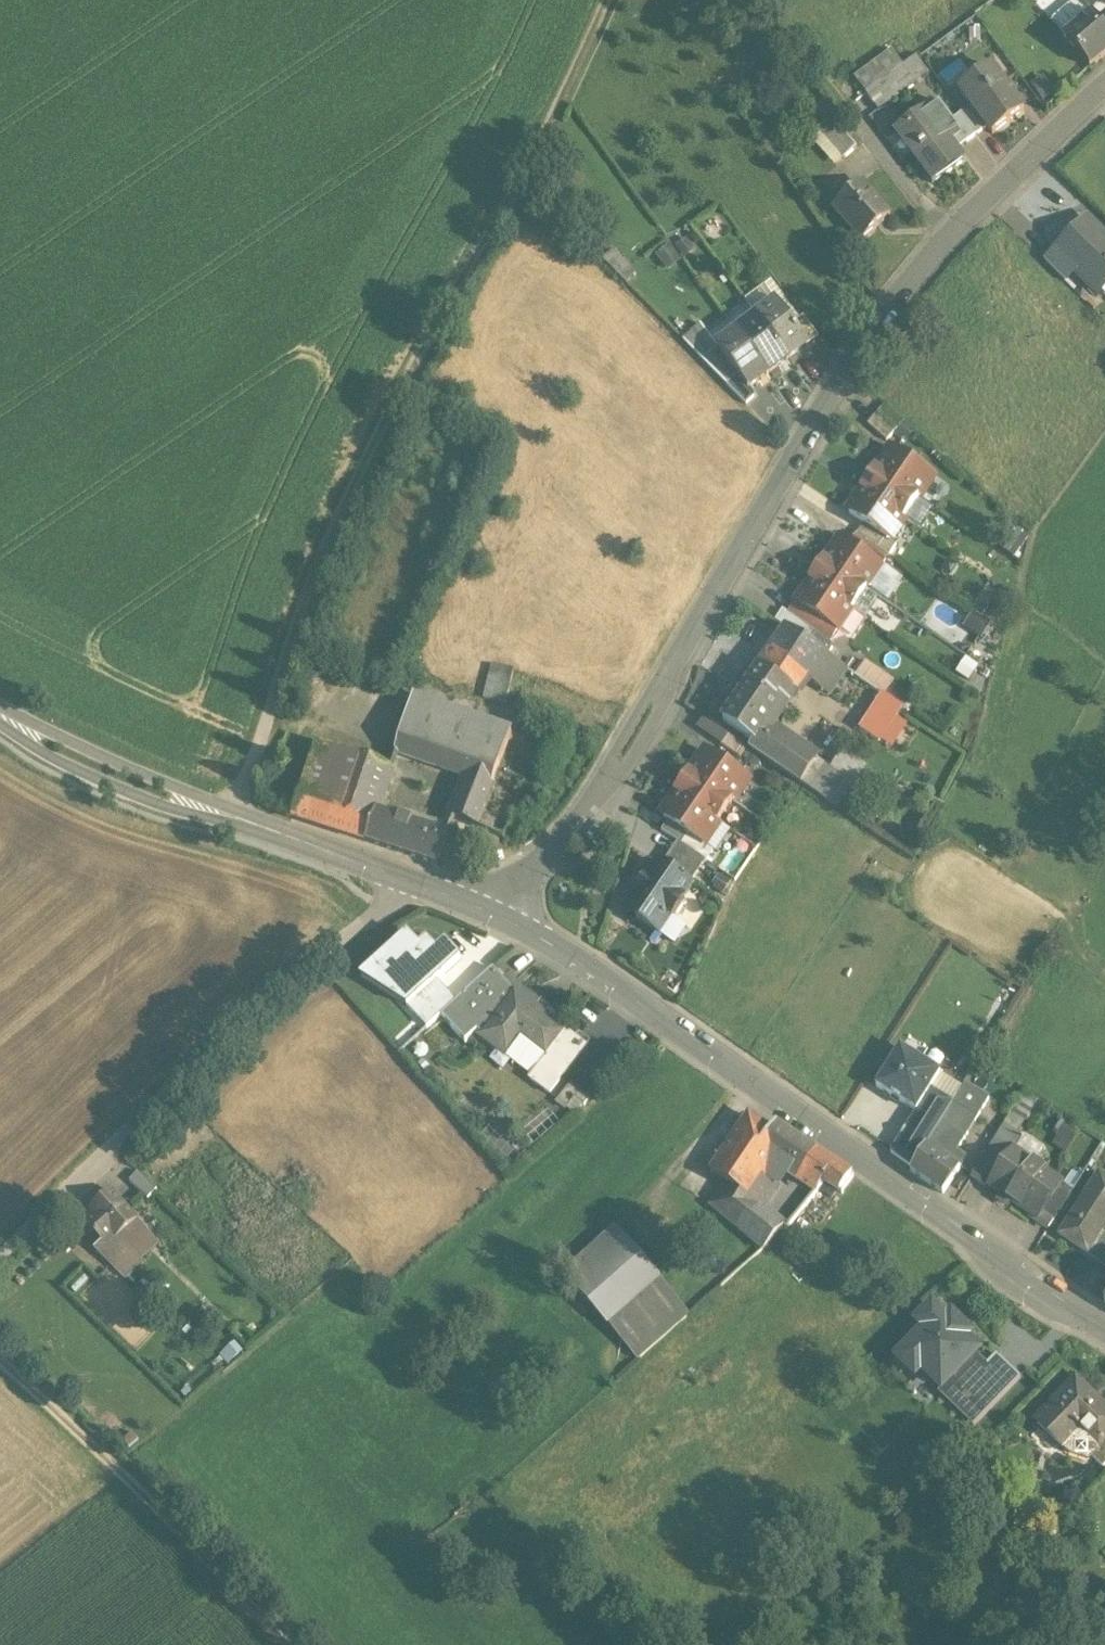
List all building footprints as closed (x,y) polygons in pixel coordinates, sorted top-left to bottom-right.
[(1101,8),(1094,0),(1079,0),(1050,21),(1064,38),(1091,16),(1101,8)] [(1101,8),(1104,10),(1104,0),(1094,0),(1101,8)] [(1064,38),(1089,69),(1104,55),(1104,32),(1091,16),(1064,38)] [(892,53),(855,81),(865,95),(903,67),(892,53)] [(903,67),(865,95),(878,112),(916,85),(903,67)] [(992,69),(960,92),(971,108),(987,129),(992,136),(1024,113),(992,69)] [(951,123),(936,102),(893,133),(932,186),(966,161),(958,150),(966,144),(951,123)] [(831,119),(820,107),(807,118),(818,131),(831,119)] [(987,129),(971,108),(961,115),(976,136),(987,129)] [(976,136),(961,115),(951,123),(966,144),(976,136)] [(818,131),(810,137),(836,167),(857,149),(831,119),(818,131)] [(849,182),(840,190),(847,198),(856,190),(849,182)] [(847,198),(834,210),(862,241),(890,217),(862,185),(856,190),(847,198)] [(1055,252),(1075,272),(1099,296),(1104,289),(1104,240),(1086,221),(1055,252)] [(669,247),(656,257),(666,270),(678,260),(669,247)] [(1075,272),(1055,252),(1045,263),(1064,283),(1075,272)] [(792,325),(777,304),(757,319),(788,361),(808,347),(792,325)] [(818,339),(803,318),(792,325),(808,347),(818,339)] [(788,361),(757,319),(737,334),(768,376),(788,361)] [(700,326),(683,342),(726,387),(738,377),(717,349),(717,348),(700,326)] [(768,376),(737,334),(717,348),(717,349),(738,377),(748,391),(750,389),(768,376)] [(748,391),(738,377),(726,387),(745,407),(756,397),(750,389),(748,391)] [(895,433),(875,416),(867,426),(886,443),(895,433)] [(933,477),(893,450),(883,464),(880,461),(875,469),(918,499),(933,477)] [(918,499),(875,469),(860,491),(904,520),(918,499)] [(904,520),(860,491),(855,498),(858,501),(849,515),(864,525),(889,542),(904,520)] [(889,542),(864,525),(857,536),(889,557),(896,547),(889,542)] [(889,557),(857,536),(849,546),(881,568),(889,557)] [(849,546),(841,541),(832,555),(828,552),(823,560),(867,590),(881,568),(849,546)] [(867,590),(823,560),(809,582),(852,611),(866,590),(867,590)] [(852,611),(809,582),(803,589),(807,592),(797,605),(802,608),(838,633),(852,611)] [(866,590),(852,611),(865,619),(879,599),(866,590)] [(838,633),(802,608),(794,619),(814,633),(830,643),(838,633)] [(794,619),(782,611),(775,622),(786,630),(807,644),(814,633),(794,619)] [(807,644),(786,630),(760,669),(792,691),(791,692),(798,697),(808,683),(826,656),(807,644)] [(826,656),(808,683),(828,697),(847,671),(826,656)] [(892,684),(865,665),(855,677),(883,696),(892,684)] [(513,672),(492,667),(484,700),(505,706),(513,672)] [(792,691),(760,669),(723,722),(754,744),(756,745),(767,728),(791,692),(792,691)] [(853,741),(852,741),(872,754),(901,710),(882,697),(853,741)] [(511,734),(412,699),(394,754),(397,754),(467,778),(460,794),(485,804),(511,734)] [(816,762),(767,728),(756,745),(754,744),(750,751),(801,786),(817,764),(817,763),(816,762)] [(853,741),(838,730),(816,762),(817,763),(817,764),(830,773),(852,741),(853,741)] [(747,749),(727,736),(720,746),(740,760),(747,749)] [(391,771),(317,745),(292,818),(365,843),(376,814),(391,771)] [(747,781),(707,754),(698,767),(694,765),(689,773),(732,802),(747,781)] [(732,802),(689,773),(674,794),(718,824),(732,802)] [(485,804),(460,794),(451,818),(476,828),(485,804)] [(718,824),(674,794),(669,802),(673,804),(663,818),(668,822),(688,835),(703,845),(718,824)] [(446,837),(376,814),(365,843),(435,866),(446,837)] [(688,835),(668,822),(661,832),(678,844),(681,846),(688,835)] [(681,846),(678,844),(662,867),(690,886),(706,863),(681,846)] [(658,865),(648,880),(646,878),(636,892),(639,893),(629,908),(639,915),(636,919),(657,934),(669,916),(675,920),(686,903),(680,900),(690,886),(662,867),(658,865)] [(565,904),(568,892),(562,891),(559,902),(565,904)] [(436,983),(461,961),(446,944),(436,952),(427,941),(420,948),(409,935),(396,947),(401,953),(379,973),(397,992),(406,984),(416,997),(418,999),(436,983)] [(455,1004),(442,1017),(465,1041),(477,1030),(481,1034),(514,992),(492,968),(455,1004)] [(442,1017),(455,1004),(436,983),(418,999),(416,997),(406,1007),(427,1030),(442,1017)] [(567,1033),(514,992),(481,1034),(480,1036),(502,1053),(515,1036),(546,1059),(567,1033)] [(546,1059),(515,1036),(502,1053),(532,1077),(529,1080),(549,1095),(589,1043),(580,1036),(577,1041),(567,1033),(546,1059)] [(940,1074),(900,1050),(876,1088),(916,1113),(930,1090),(940,1074)] [(916,1113),(891,1154),(912,1169),(926,1148),(940,1125),(953,1104),(930,1090),(916,1113)] [(953,1104),(940,1125),(957,1135),(965,1139),(977,1119),(953,1104)] [(749,1118),(710,1174),(714,1177),(727,1186),(761,1208),(777,1186),(764,1176),(773,1162),(757,1152),(771,1133),(749,1118)] [(1063,1121),(1052,1143),(1067,1151),(1078,1128),(1063,1121)] [(957,1135),(940,1125),(926,1148),(941,1159),(957,1135)] [(834,1166),(776,1126),(771,1133),(757,1152),(773,1162),(764,1176),(777,1186),(787,1172),(816,1192),(823,1183),(822,1182),(834,1166)] [(1003,1126),(972,1177),(989,1189),(1015,1152),(1016,1152),(1025,1139),(1003,1126)] [(941,1159),(926,1148),(912,1169),(911,1172),(942,1194),(959,1171),(941,1159)] [(1056,1180),(1016,1152),(1015,1152),(989,1189),(1030,1217),(1056,1180)] [(851,1177),(834,1166),(822,1182),(823,1183),(839,1194),(840,1193),(852,1177),(851,1177)] [(1060,1236),(1087,1255),(1104,1227),(1104,1181),(1098,1176),(1060,1236)] [(727,1186),(714,1177),(711,1181),(724,1190),(727,1186)] [(761,1208),(727,1186),(724,1190),(710,1207),(762,1251),(764,1250),(784,1227),(761,1208)] [(1063,1186),(1037,1222),(1048,1230),(1072,1192),(1063,1186)] [(149,1232),(112,1191),(91,1210),(91,1211),(82,1219),(104,1243),(119,1259),(149,1232)] [(657,1280),(613,1231),(563,1275),(607,1325),(657,1280)] [(149,1232),(119,1259),(131,1272),(141,1261),(135,1255),(154,1238),(149,1232)] [(119,1259),(104,1243),(96,1251),(124,1279),(131,1272),(119,1259)] [(921,1371),(942,1391),(976,1355),(978,1353),(965,1340),(970,1335),(948,1315),(943,1320),(932,1310),(918,1324),(925,1331),(898,1360),(916,1377),(921,1371)] [(976,1355),(942,1391),(977,1423),(1019,1379),(995,1356),(987,1365),(976,1355)] [(1076,1378),(1033,1422),(1064,1452),(1080,1434),(1098,1451),(1099,1452),(1104,1445),(1104,1407),(1076,1378)] [(1099,1452),(1098,1451),(1090,1459),(1103,1471),(1104,1470),(1104,1445),(1099,1452)]
